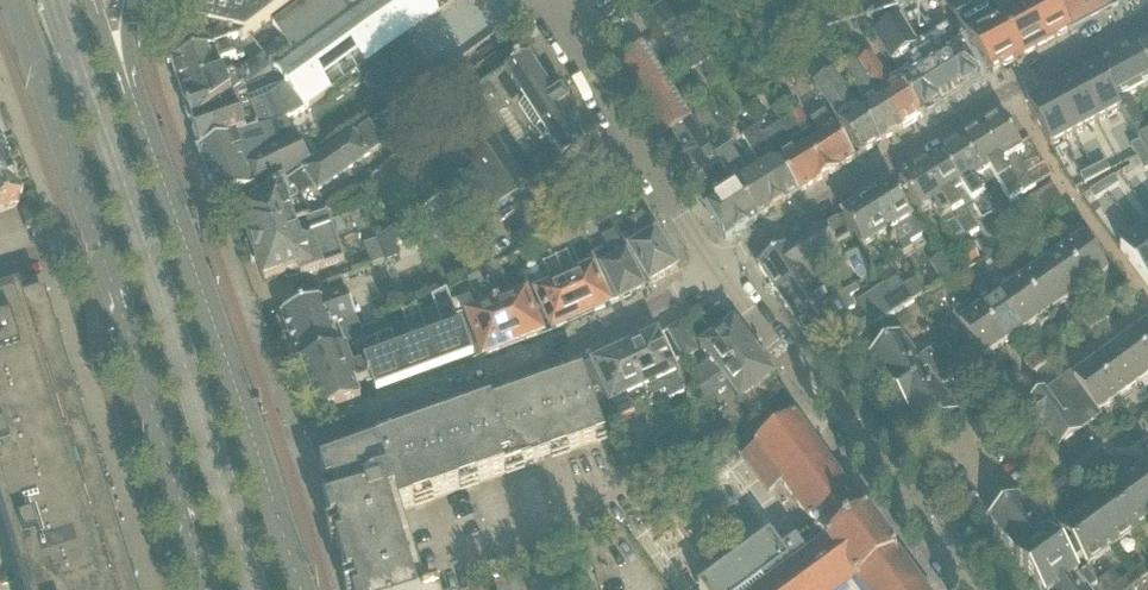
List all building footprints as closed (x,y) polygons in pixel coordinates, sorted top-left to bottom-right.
[(198,26),(199,26),(205,44),(208,54),(240,42),(289,6),(297,0),(203,0),(198,24),(198,26)] [(355,10),(354,9),(295,52),(284,37),(280,40),(263,53),(285,83),(286,84),(304,110),(375,60),(407,38),(440,14),(437,11),(453,0),(370,0),(355,10)] [(278,38),(280,40),(284,37),(295,52),(354,9),(355,10),(370,0),(305,0),(273,24),(281,35),(278,38)] [(499,0),(476,0),(484,13),(500,2),(499,0)] [(673,5),(681,17),(683,15),(692,8),(695,6),(691,0),(680,0),(673,5)] [(1013,14),(1002,20),(1011,37),(1006,40),(1017,61),(1022,58),(1045,45),(1025,10),(1024,8),(1020,0),(1006,0),(1013,14)] [(1024,8),(1025,10),(1045,45),(1070,31),(1053,0),(1020,0),(1024,8)] [(1070,31),(1073,30),(1071,27),(1103,10),(1104,13),(1106,12),(1099,0),(1053,0),(1070,31)] [(881,4),(867,14),(878,31),(879,32),(893,22),(881,4)] [(996,23),(986,4),(973,11),(971,7),(954,16),(977,51),(992,74),(1017,61),(1006,40),(1011,37),(1002,20),(996,23)] [(692,8),(683,15),(694,33),(704,27),(692,8)] [(681,17),(665,29),(676,47),(686,63),(691,72),(711,59),(694,33),(683,15),(681,17)] [(878,31),(874,33),(896,68),(903,64),(911,77),(900,84),(921,118),(951,99),(917,45),(918,44),(906,26),(899,31),(893,22),(879,32),(878,31)] [(918,44),(917,45),(951,99),(980,81),(968,60),(959,47),(948,29),(946,26),(918,44)] [(390,81),(373,94),(382,107),(420,81),(423,85),(434,77),(407,38),(375,60),(390,81)] [(1147,68),(1147,41),(1138,48),(1137,47),(1147,68)] [(173,66),(182,94),(236,76),(231,62),(245,57),(240,42),(208,54),(173,66)] [(643,45),(613,67),(660,139),(691,119),(643,45)] [(676,47),(671,50),(681,66),(686,63),(676,47)] [(1147,85),(1147,68),(1137,47),(1099,67),(1122,109),(1133,130),(1144,123),(1129,95),(1140,89),(1147,85)] [(872,54),(858,63),(901,131),(921,118),(900,84),(893,89),(872,54)] [(454,104),(450,106),(465,130),(452,138),(461,151),(471,166),(475,171),(499,206),(510,199),(513,197),(570,161),(590,148),(564,107),(569,104),(560,91),(555,95),(530,55),(510,68),(454,104)] [(418,89),(417,90),(425,102),(426,101),(427,100),(470,71),(462,60),(418,89)] [(866,106),(859,110),(880,143),(901,131),(858,63),(844,72),(866,106)] [(1099,67),(1076,80),(1098,122),(1122,109),(1099,67)] [(835,72),(814,85),(817,89),(819,92),(847,136),(860,157),(880,143),(859,110),(835,72)] [(181,95),(186,109),(206,102),(210,112),(241,90),(236,76),(182,94),(181,95)] [(1076,80),(1052,93),(1075,135),(1098,122),(1076,80)] [(206,102),(186,109),(200,148),(274,124),(279,122),(289,119),(294,117),(304,110),(286,84),(285,83),(248,99),(245,89),(242,93),(241,90),(210,112),(206,102)] [(412,87),(388,104),(396,115),(420,98),(412,87)] [(1033,103),(1028,106),(1051,148),(1075,135),(1052,93),(1033,103)] [(792,99),(779,107),(787,120),(790,119),(800,136),(811,129),(810,127),(792,99)] [(820,135),(806,144),(827,177),(856,159),(842,139),(833,127),(825,114),(812,122),(816,128),(818,131),(820,135)] [(1000,118),(982,130),(990,143),(1023,195),(1035,187),(1016,157),(1024,152),(1002,119),(1001,118),(1000,118)] [(691,119),(660,139),(680,169),(689,182),(726,240),(756,221),(727,176),(710,187),(702,174),(720,163),(714,155),(710,149),(691,119)] [(772,130),(761,137),(798,195),(821,181),(827,177),(806,144),(794,151),(789,143),(800,136),(790,119),(787,120),(772,130)] [(201,150),(198,150),(199,153),(200,152),(218,201),(216,201),(217,204),(220,203),(219,202),(220,202),(256,189),(259,196),(278,182),(309,160),(297,140),(294,141),(293,142),(292,142),(284,120),(279,122),(274,124),(200,148),(201,150)] [(239,213),(249,240),(294,225),(293,225),(309,219),(302,197),(317,187),(319,190),(383,144),(369,123),(246,211),(239,213)] [(761,169),(755,173),(777,208),(798,195),(761,137),(756,128),(742,137),(761,169)] [(982,130),(962,142),(983,176),(988,173),(990,172),(1010,203),(1023,195),(982,130)] [(1147,157),(1147,132),(1137,137),(1147,157)] [(962,142),(941,155),(963,189),(971,202),(974,207),(983,220),(993,214),(994,213),(995,212),(978,184),(977,182),(976,181),(983,176),(962,142)] [(1139,142),(1131,147),(1137,159),(1146,154),(1139,142)] [(714,154),(727,176),(756,221),(777,208),(755,173),(749,176),(730,145),(714,154)] [(1137,159),(1144,172),(1147,170),(1147,158),(1146,154),(1137,159)] [(941,155),(922,167),(966,238),(978,231),(966,212),(974,207),(971,202),(963,189),(941,155)] [(18,205),(0,159),(0,211),(18,205)] [(1106,163),(1093,169),(1098,178),(1110,171),(1106,163)] [(922,167),(901,180),(913,200),(922,214),(932,208),(955,245),(956,245),(966,238),(922,167)] [(1093,169),(1080,176),(1085,184),(1098,178),(1093,169)] [(1114,177),(1102,185),(1107,193),(1119,185),(1114,177)] [(1102,185),(1090,192),(1095,200),(1107,193),(1102,185)] [(892,186),(866,202),(901,254),(911,248),(908,244),(917,239),(920,237),(921,236),(920,234),(912,219),(910,217),(892,187),(892,186)] [(1052,186),(1031,198),(1046,222),(1067,210),(1052,186)] [(901,254),(866,202),(843,216),(863,249),(873,242),(886,263),(901,254)] [(617,203),(606,209),(611,219),(622,213),(617,203)] [(611,219),(605,209),(592,216),(597,226),(611,219)] [(251,244),(245,246),(251,263),(257,261),(262,276),(265,283),(284,276),(285,275),(297,271),(299,277),(301,276),(310,273),(345,261),(332,228),(332,226),(327,213),(309,219),(293,225),(294,225),(249,240),(251,244)] [(638,264),(650,285),(678,270),(657,235),(656,236),(643,214),(630,222),(636,232),(623,240),(638,264)] [(788,245),(758,265),(778,295),(806,276),(803,271),(818,260),(826,272),(844,260),(843,259),(845,258),(838,246),(850,238),(838,219),(790,249),(788,245)] [(385,261),(386,264),(401,258),(395,243),(405,239),(399,224),(376,241),(385,261)] [(1138,236),(1147,249),(1147,229),(1138,236)] [(644,289),(633,268),(616,232),(602,239),(607,248),(594,254),(618,302),(644,289)] [(1120,249),(1147,286),(1147,249),(1138,236),(1120,249)] [(1085,237),(1064,252),(1087,286),(1109,272),(1085,237)] [(549,282),(534,288),(543,309),(553,331),(581,319),(562,276),(555,261),(546,239),(534,244),(544,266),(542,267),(549,282)] [(376,241),(364,245),(372,266),(385,261),(376,241)] [(973,249),(963,256),(967,263),(969,265),(979,259),(978,256),(973,249)] [(854,252),(845,258),(860,281),(872,274),(858,253),(854,252)] [(1064,252),(1043,266),(1067,301),(1087,286),(1064,252)] [(568,255),(555,261),(562,276),(581,319),(609,306),(618,302),(594,254),(586,258),(589,265),(575,271),(568,255)] [(943,256),(930,264),(943,284),(956,276),(943,256)] [(778,295),(797,325),(828,304),(812,281),(826,272),(818,260),(803,271),(806,276),(778,295)] [(499,263),(482,271),(482,272),(488,286),(489,285),(513,347),(542,336),(526,295),(511,301),(507,289),(509,289),(499,263)] [(1043,266),(1002,295),(1026,329),(1037,321),(1041,327),(1059,314),(1055,308),(1067,301),(1043,266)] [(482,272),(467,280),(472,293),(474,292),(482,312),(469,317),(468,318),(483,357),(484,358),(513,347),(489,285),(488,286),(482,272)] [(828,304),(797,325),(817,355),(824,351),(828,356),(922,298),(912,283),(890,296),(884,286),(883,285),(882,286),(856,303),(868,320),(861,324),(853,321),(847,312),(854,307),(852,304),(849,299),(859,292),(855,286),(828,304)] [(1112,297),(1121,309),(1136,298),(1127,286),(1112,297)] [(993,287),(975,299),(982,309),(1005,343),(1026,329),(1005,299),(1002,295),(1000,296),(993,287)] [(346,291),(282,316),(292,342),(301,367),(347,350),(346,347),(345,343),(338,325),(356,318),(355,314),(354,311),(346,291)] [(446,338),(431,344),(442,374),(473,362),(460,327),(458,321),(457,317),(447,291),(432,299),(446,338)] [(97,461),(88,432),(69,371),(61,343),(51,311),(46,297),(0,311),(0,589),(137,589),(97,461)] [(1005,343),(982,309),(975,299),(953,315),(983,358),(1005,343)] [(415,350),(400,355),(411,385),(442,374),(431,344),(417,307),(402,315),(415,350)] [(1083,318),(1092,330),(1106,319),(1098,308),(1083,318)] [(707,366),(692,377),(692,378),(699,391),(754,351),(734,324),(732,326),(732,327),(719,309),(703,321),(716,338),(715,339),(701,349),(711,363),(707,366)] [(467,313),(457,317),(458,321),(473,361),(483,357),(468,318),(469,317),(467,313)] [(381,324),(362,333),(365,343),(386,335),(381,324)] [(1135,334),(1147,352),(1147,324),(1135,334)] [(681,325),(667,332),(683,358),(684,360),(697,353),(695,349),(686,334),(681,325)] [(667,332),(665,334),(664,333),(658,336),(625,352),(648,401),(666,392),(670,401),(684,394),(670,364),(683,358),(667,332)] [(384,361),(367,367),(372,383),(378,397),(411,385),(400,355),(392,334),(388,335),(376,340),(384,361)] [(1115,349),(1140,383),(1147,377),(1147,352),(1135,334),(1115,349)] [(871,358),(899,397),(954,357),(947,347),(934,356),(930,351),(918,360),(900,336),(871,358)] [(1115,349),(1094,364),(1120,398),(1140,383),(1115,349)] [(347,350),(301,367),(300,368),(320,419),(362,403),(355,388),(366,383),(367,385),(372,383),(367,367),(366,366),(355,370),(347,350)] [(754,351),(699,391),(703,398),(704,399),(706,403),(729,386),(730,386),(741,402),(743,401),(751,413),(780,392),(772,380),(774,378),(754,351)] [(1039,351),(1024,361),(1033,374),(1033,373),(1048,363),(1039,351)] [(648,401),(625,352),(599,363),(583,372),(604,431),(635,416),(631,408),(648,401)] [(954,357),(899,397),(927,434),(956,412),(939,389),(952,380),(948,375),(961,366),(954,357)] [(1094,364),(1074,379),(1099,413),(1120,398),(1094,364)] [(1001,379),(1009,391),(1024,380),(1015,368),(1001,379)] [(534,391),(493,404),(517,471),(552,460),(559,456),(606,439),(604,431),(583,372),(534,391)] [(1099,413),(1074,379),(1070,375),(1025,408),(1038,425),(1044,420),(1049,427),(1047,428),(1060,445),(1101,415),(1099,413)] [(493,404),(447,420),(471,487),(517,471),(493,404)] [(856,586),(860,589),(920,589),(794,419),(755,448),(759,452),(745,462),(769,494),(782,484),(817,532),(812,537),(809,534),(783,553),(771,537),(699,589),(700,589),(850,589),(856,586)] [(447,420),(401,436),(425,504),(471,487),(447,420)] [(376,445),(378,449),(397,502),(400,513),(425,504),(401,436),(376,445)] [(391,505),(397,502),(378,449),(322,469),(328,490),(323,491),(326,501),(337,498),(339,508),(327,512),(351,589),(417,589),(391,505)] [(1105,451),(1070,476),(1077,485),(1103,466),(1111,477),(1120,471),(1105,451)] [(1067,537),(1083,559),(1088,566),(1147,522),(1147,465),(1061,530),(1067,537)] [(1065,480),(1039,499),(1046,508),(1071,489),(1065,480)] [(1016,558),(1018,560),(1048,537),(1057,531),(1046,516),(1037,522),(1019,498),(990,520),(1017,557),(1016,558)] [(1041,589),(1059,589),(1077,577),(1071,568),(1083,559),(1067,537),(1054,546),(1048,537),(1018,560),(1041,589)] [(1141,566),(1129,575),(1136,584),(1147,575),(1141,566)] [(1077,577),(1059,589),(1091,589),(1097,585),(1086,570),(1077,577)] [(1129,575),(1120,582),(1113,573),(1100,583),(1105,589),(1128,589),(1136,584),(1129,575)]
